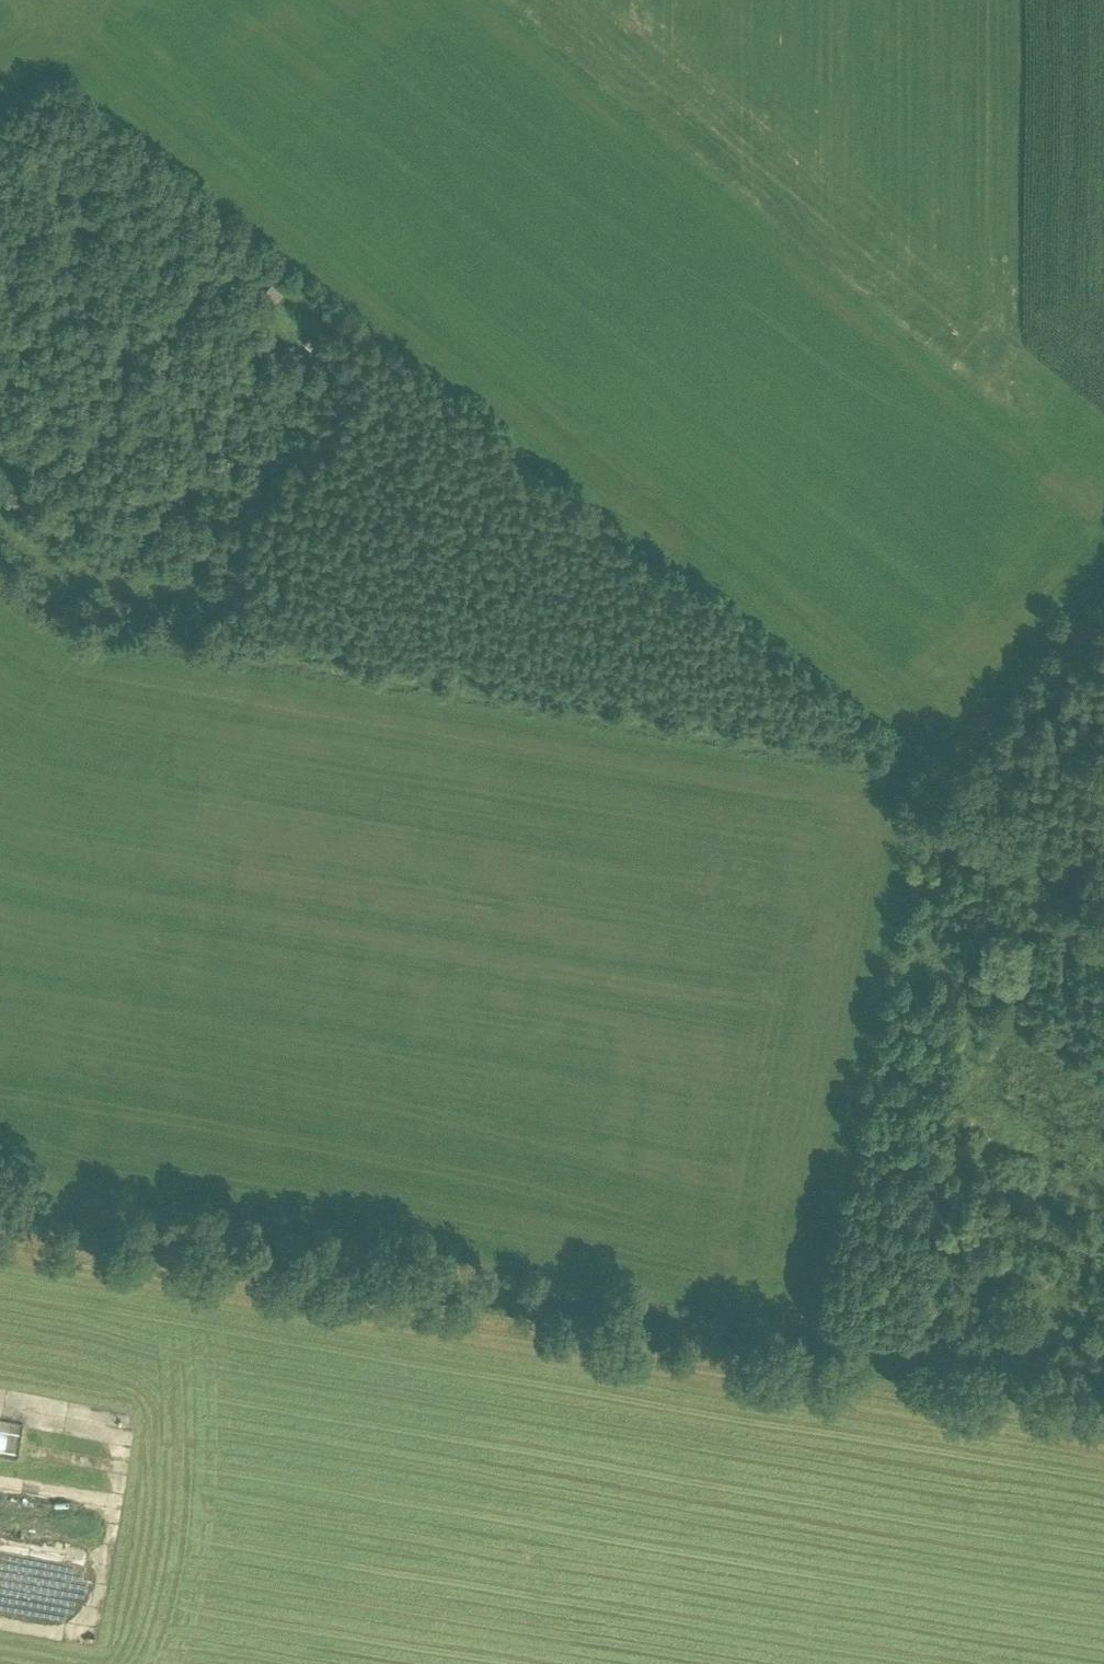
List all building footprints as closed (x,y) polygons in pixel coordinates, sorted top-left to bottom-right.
[(95,1522),(83,1532),(92,1544),(105,1533),(95,1522)]
